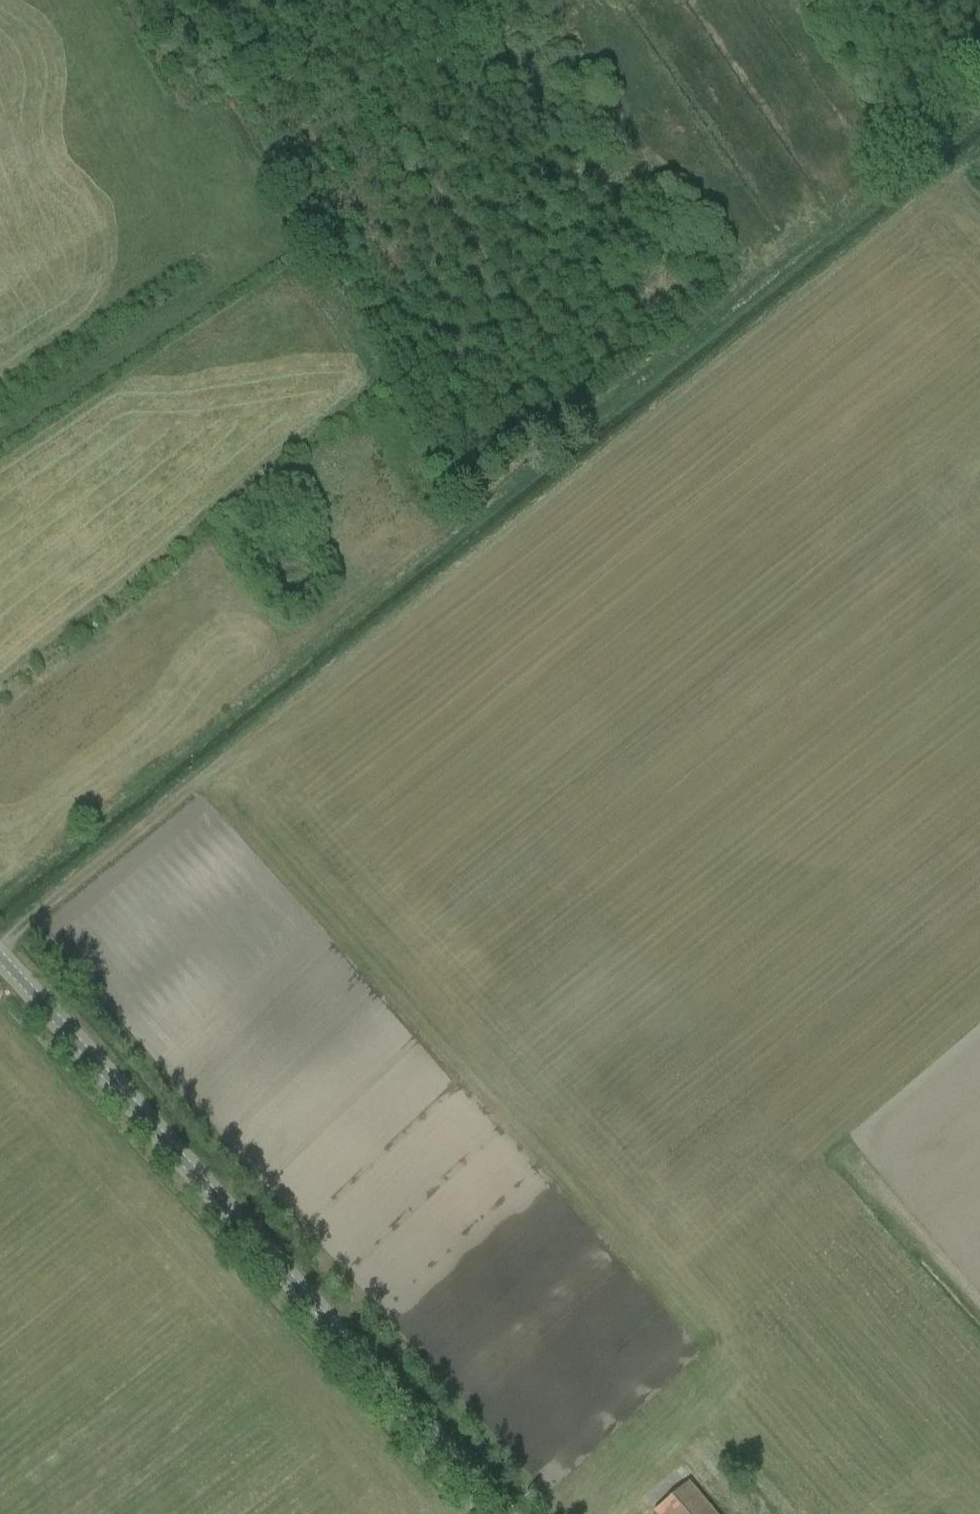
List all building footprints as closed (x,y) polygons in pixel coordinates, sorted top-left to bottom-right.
[(689,1481),(669,1498),(654,1511),(656,1513),(717,1513),(689,1481)]
